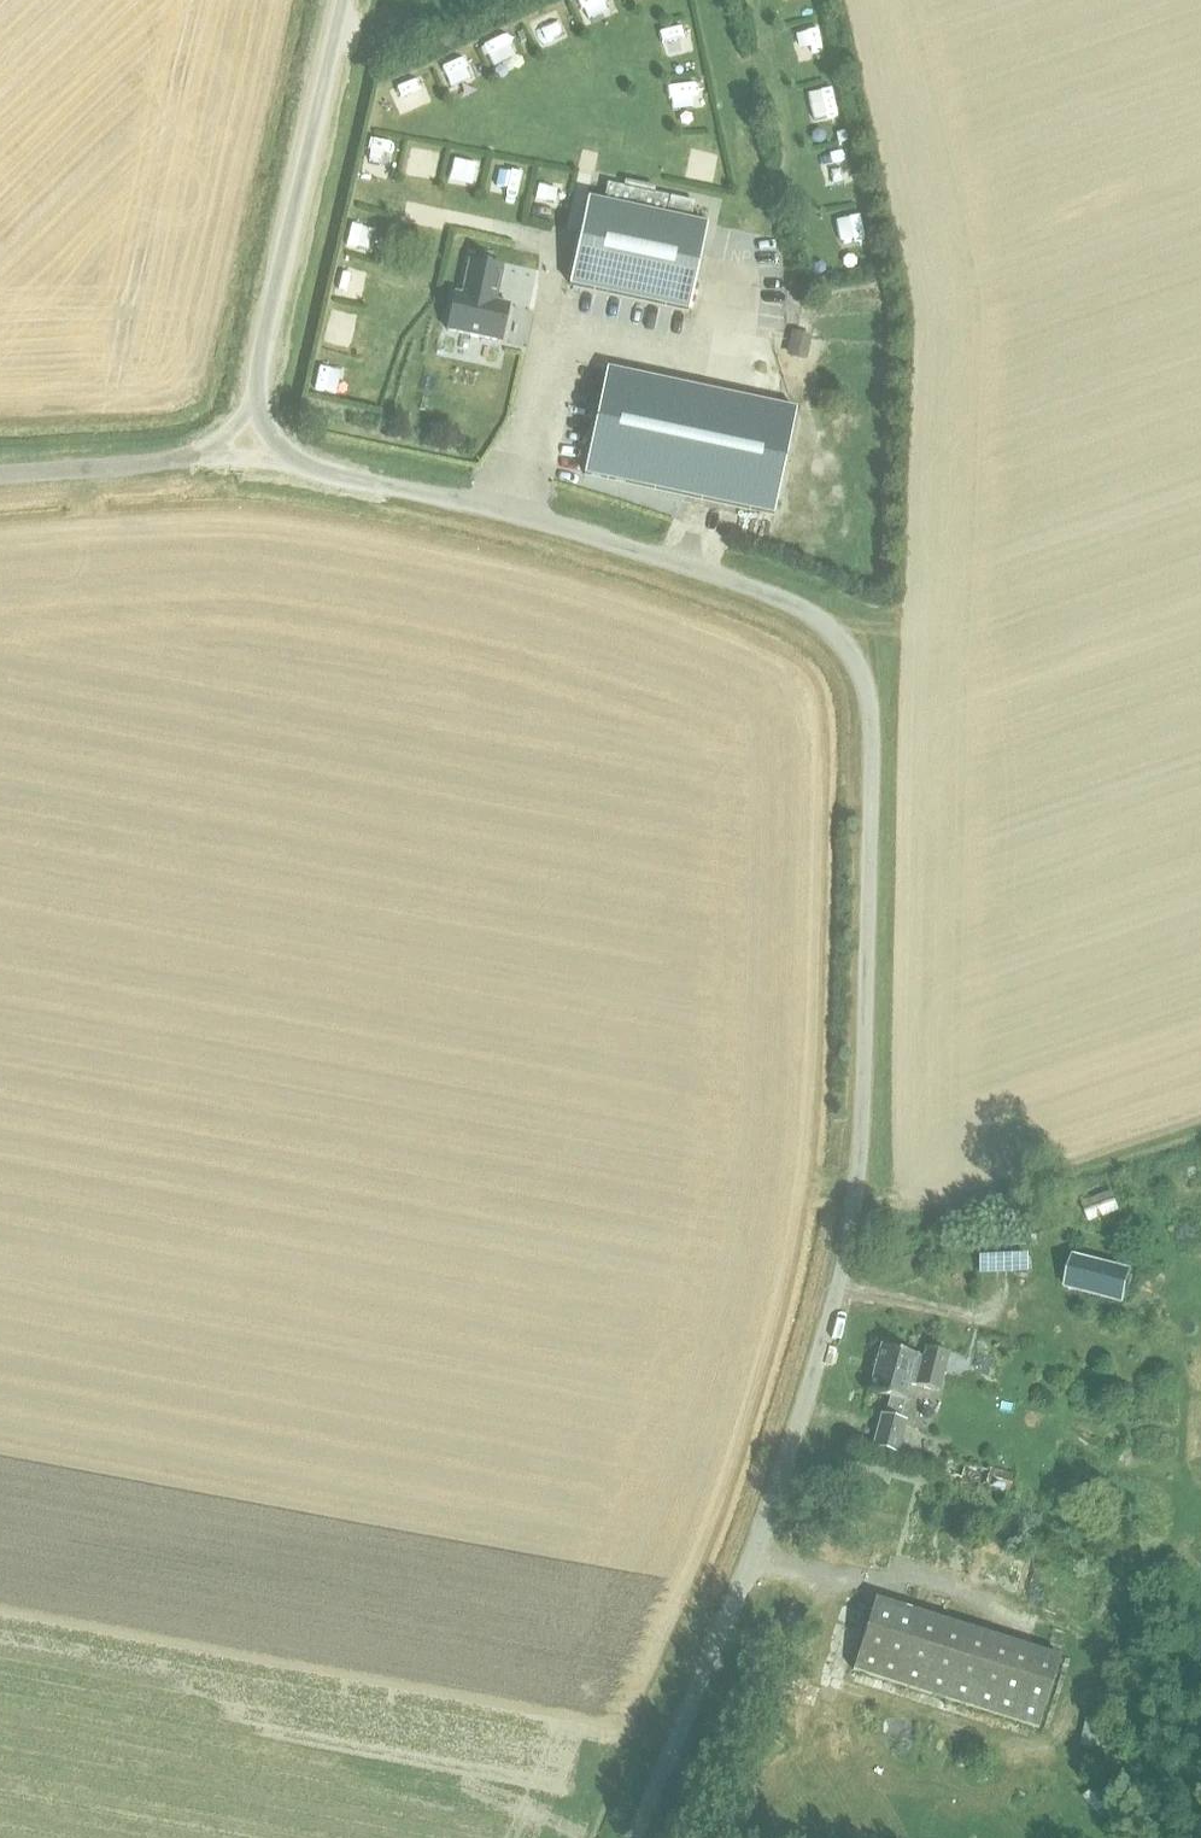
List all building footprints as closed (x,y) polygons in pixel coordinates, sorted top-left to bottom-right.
[(606,185),(602,203),(688,221),(692,203),(606,185)] [(705,224),(688,221),(602,203),(587,200),(569,286),(687,311),(705,224)] [(495,303),(502,270),(469,263),(462,296),(455,294),(447,332),(500,343),(508,306),(495,303)] [(789,331),(784,356),(804,360),(810,336),(789,331)] [(607,371),(585,478),(774,517),(796,410),(607,371)] [(1111,1192),(1081,1203),(1088,1222),(1118,1211),(1111,1192)] [(1077,1259),(1070,1283),(1099,1291),(1105,1267),(1077,1259)] [(882,1416),(873,1449),(896,1455),(905,1422),(900,1421),(910,1385),(938,1393),(948,1356),(927,1350),(925,1359),(881,1348),(869,1392),(890,1398),(885,1417),(882,1416)] [(875,1600),(853,1671),(1038,1729),(1060,1658),(875,1600)]
